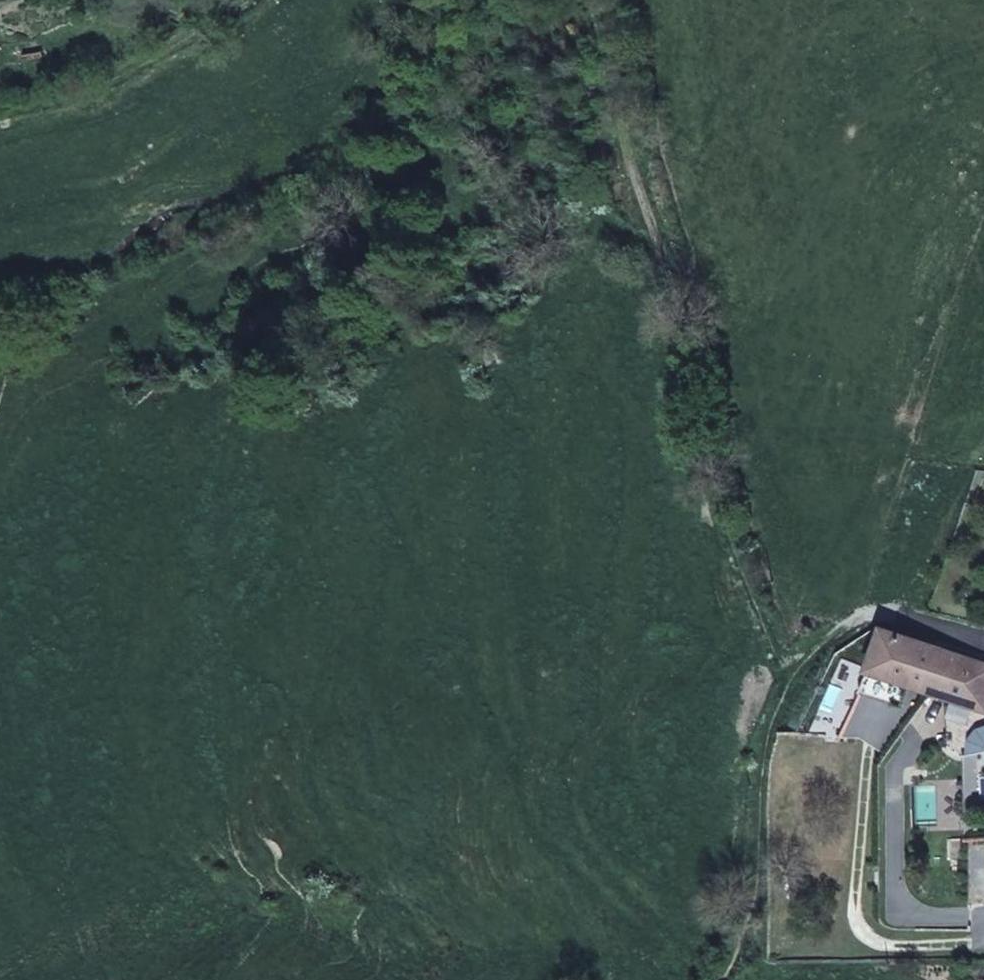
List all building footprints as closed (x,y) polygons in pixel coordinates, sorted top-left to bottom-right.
[(885,628),(870,670),(911,684),(983,708),(983,663),(885,628)] [(905,706),(911,684),(870,670),(861,690),(905,706)]
